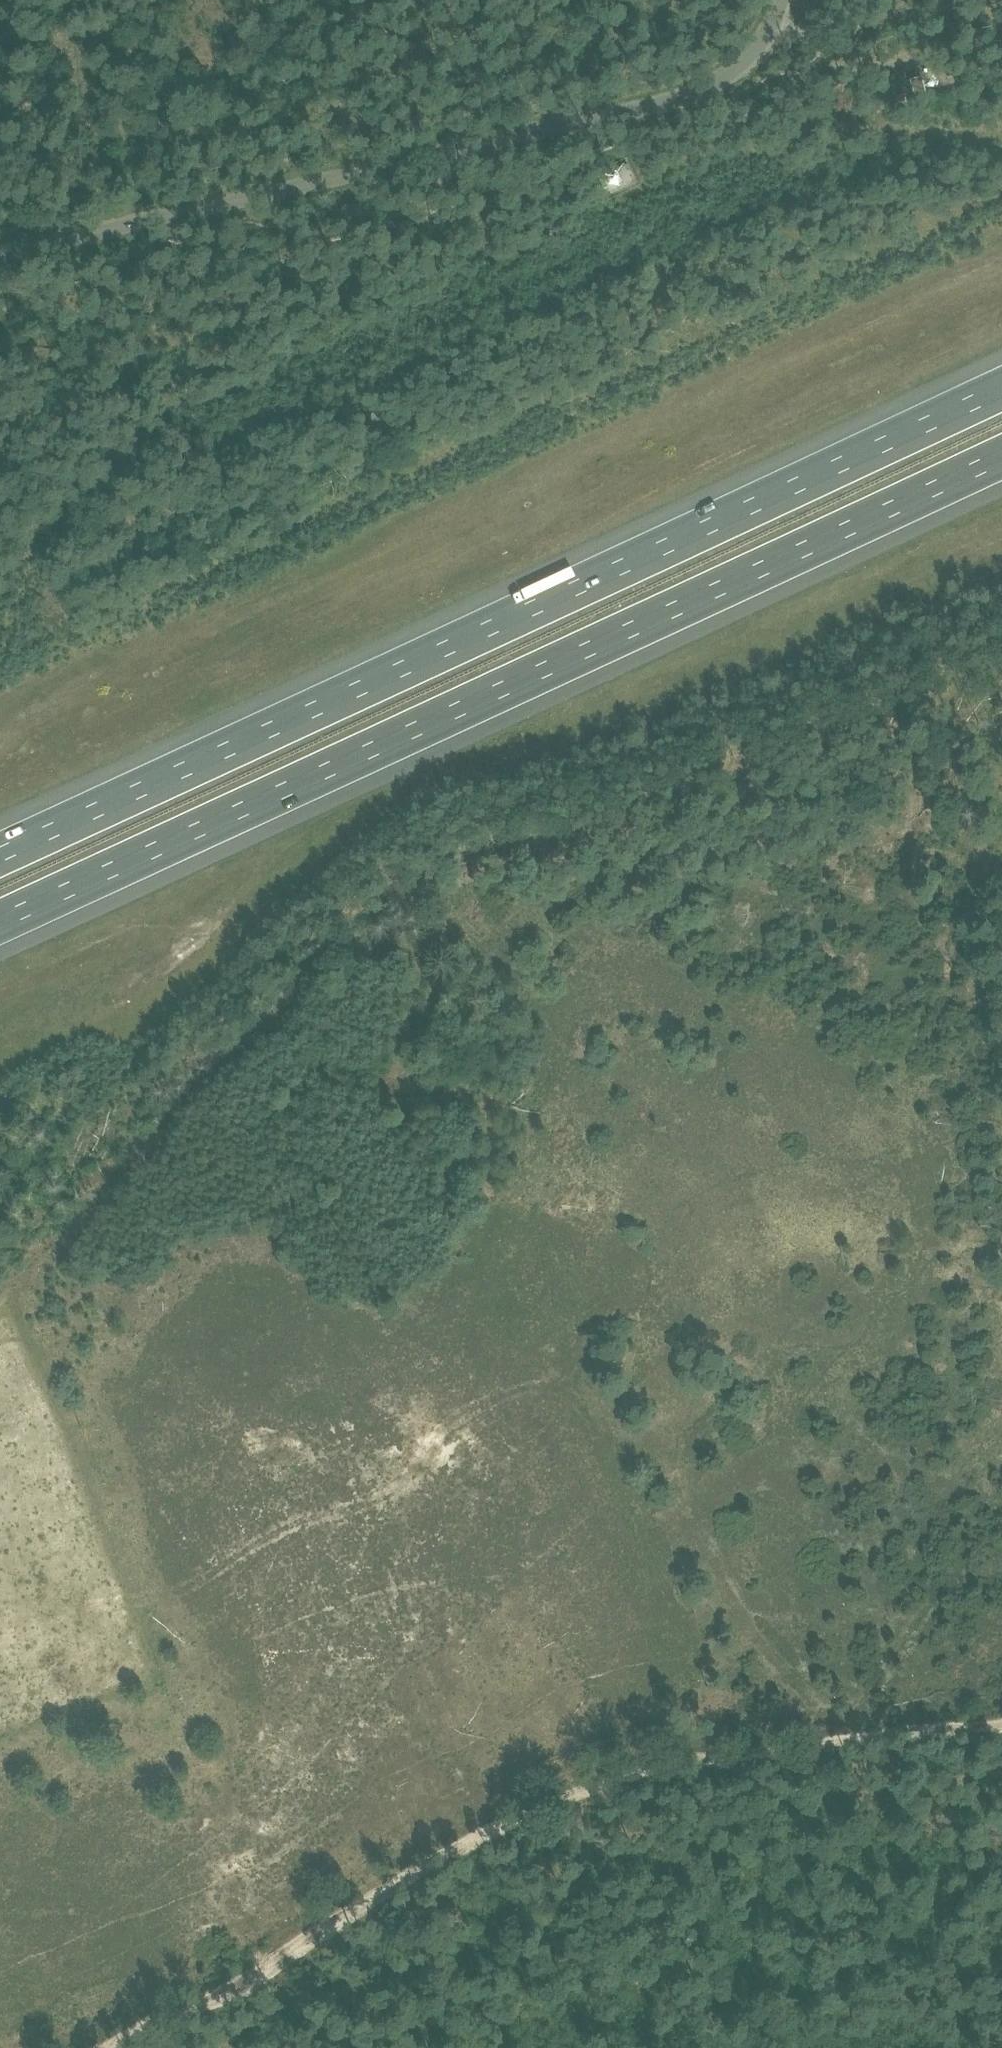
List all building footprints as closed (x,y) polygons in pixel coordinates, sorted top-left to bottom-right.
[(927,95),(922,76),(909,79),(914,99),(927,95)] [(626,159),(615,164),(626,187),(636,182),(626,159)]
